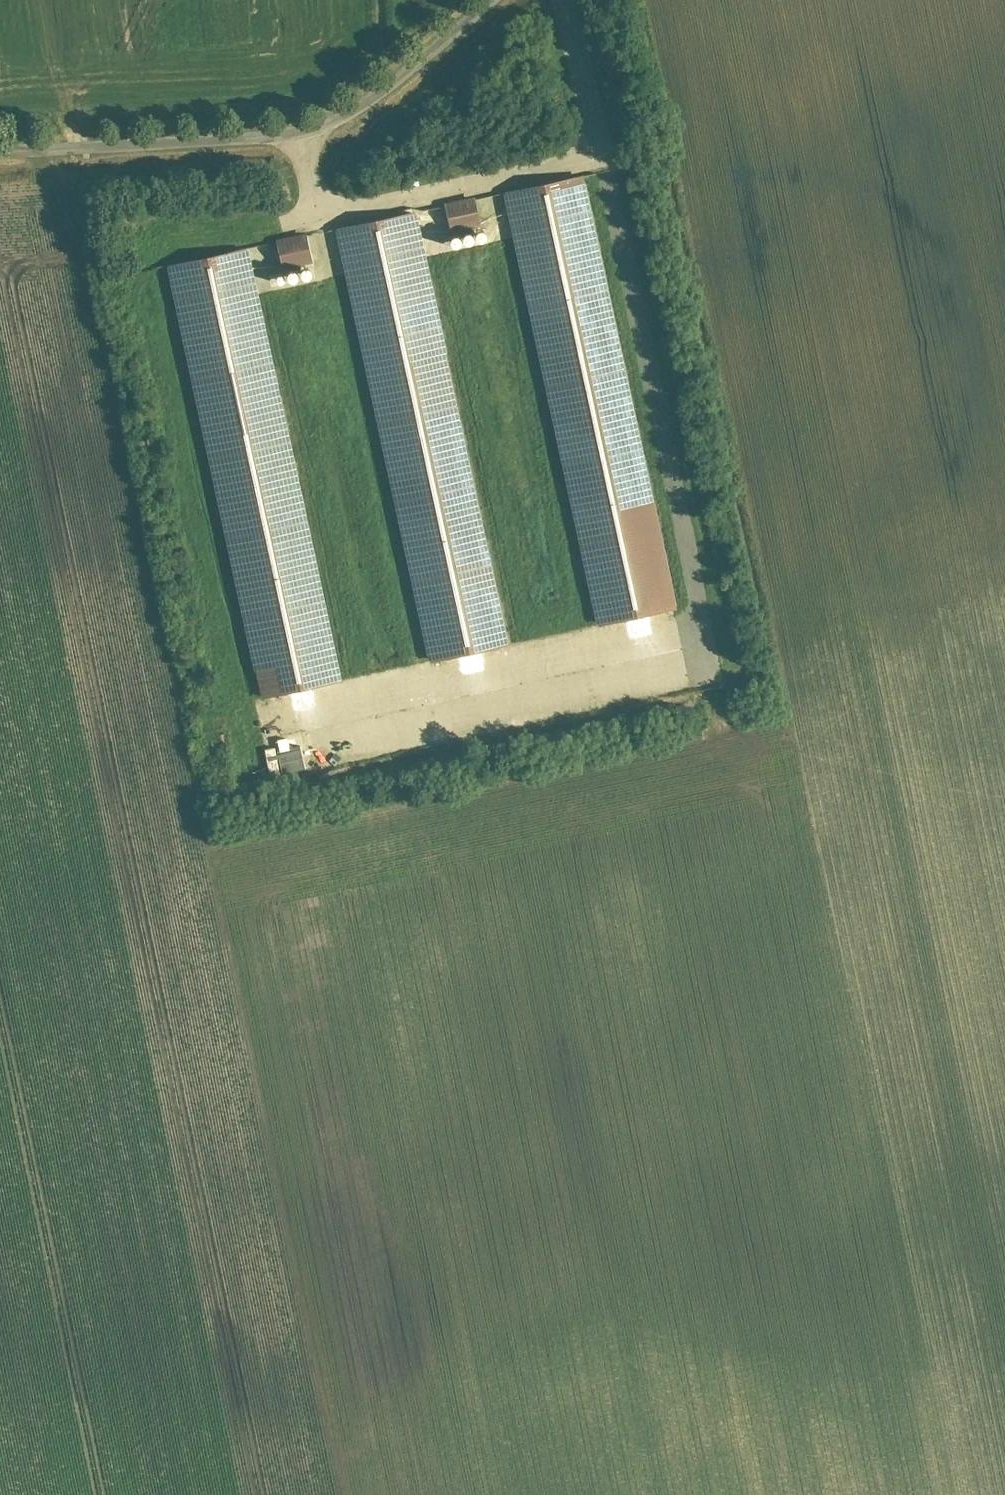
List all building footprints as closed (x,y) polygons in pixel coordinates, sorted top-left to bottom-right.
[(503,193),(595,627),(677,610),(585,175),(503,193)] [(445,206),(452,233),(481,226),(474,199),(445,206)] [(337,230),(429,664),(511,647),(419,212),(337,230)] [(272,242),(279,269),(309,261),(302,234),(272,242)] [(165,265),(257,699),(339,682),(247,248),(165,265)] [(286,772),(310,767),(305,742),(281,747),(286,772)] [(270,747),(274,777),(284,776),(281,746),(270,747)]
